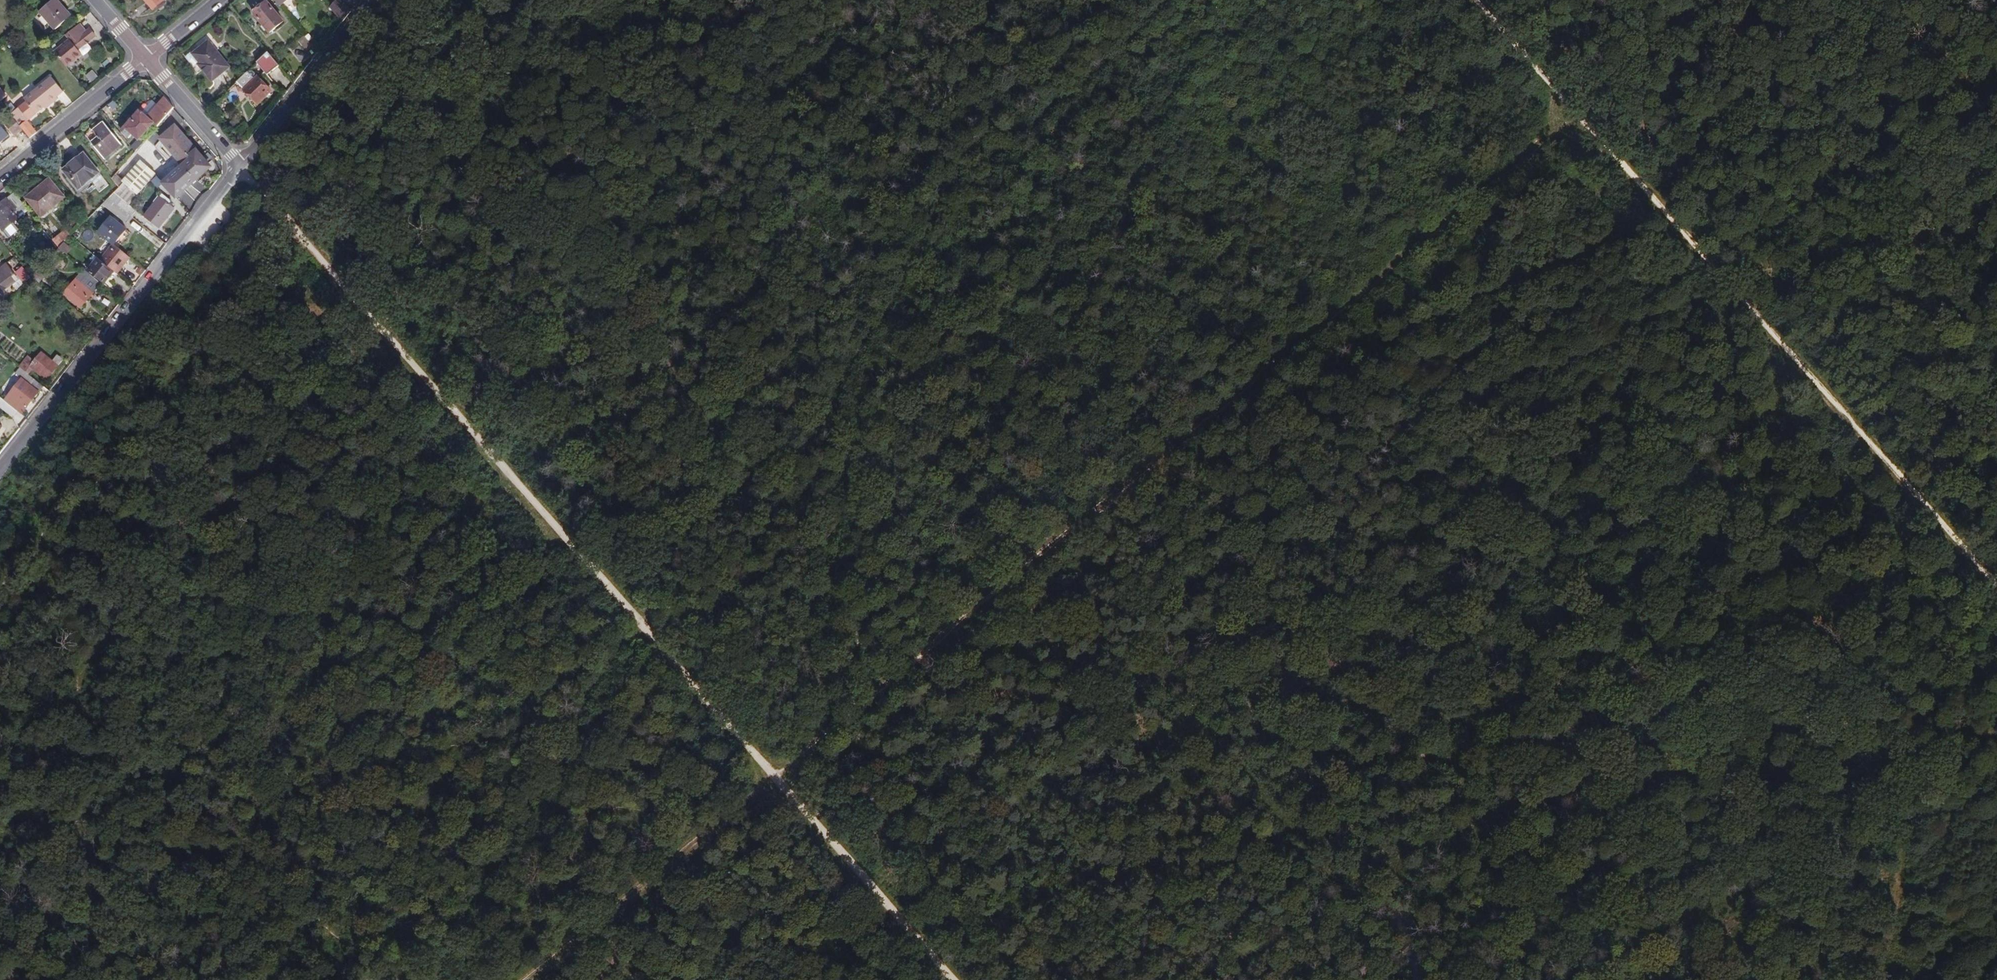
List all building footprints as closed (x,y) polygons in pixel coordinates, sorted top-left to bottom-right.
[(40,11),(55,29),(72,16),(58,0),(53,0),(40,11)] [(154,9),(163,0),(146,0),(154,9)] [(285,21),(269,1),(255,12),(272,33),(285,21)] [(345,5),(337,15),(343,23),(352,11),(345,5)] [(71,40),(56,53),(67,67),(83,54),(80,50),(97,36),(91,28),(87,31),(82,24),(67,35),(71,40)] [(306,50),(313,45),(305,35),(299,40),(306,50)] [(202,68),(213,81),(230,67),(210,43),(194,55),(192,53),(188,57),(187,60),(193,67),(197,67),(202,63),(204,67),(202,68)] [(280,66),(269,52),(258,62),(269,75),(280,66)] [(94,71),(86,75),(90,83),(98,78),(94,71)] [(30,138),(38,133),(28,122),(46,107),(51,103),(54,104),(60,100),(58,97),(65,92),(53,77),(26,99),(28,102),(18,110),(12,104),(7,109),(14,118),(22,128),(30,138)] [(272,92),(257,77),(244,89),(259,105),(272,92)] [(140,140),(153,123),(158,126),(174,108),(165,97),(147,118),(141,113),(123,134),(129,140),(134,135),(140,140)] [(15,135),(22,128),(14,118),(6,124),(15,135)] [(118,149),(99,126),(93,131),(98,138),(91,144),(104,160),(118,149)] [(164,184),(178,198),(212,169),(176,127),(162,140),(185,167),(164,184)] [(99,174),(84,156),(63,172),(78,191),(99,174)] [(284,164),(276,158),(272,165),(280,170),(284,164)] [(126,183),(131,188),(150,169),(143,160),(124,181),(126,183)] [(150,169),(131,188),(137,195),(156,175),(150,169)] [(41,191),(28,201),(42,218),(65,200),(49,180),(39,189),(41,191)] [(126,183),(119,189),(124,195),(131,188),(126,183)] [(25,197),(28,201),(41,191),(39,189),(37,187),(25,197)] [(124,195),(119,189),(113,195),(127,206),(137,195),(131,188),(124,195)] [(24,206),(14,194),(6,200),(16,212),(24,206)] [(113,195),(109,200),(119,209),(131,218),(136,212),(127,206),(113,195)] [(175,209),(160,198),(144,218),(159,230),(175,209)] [(0,205),(0,226),(9,238),(18,231),(13,224),(18,220),(13,214),(16,212),(6,200),(0,205)] [(131,218),(119,209),(115,215),(126,224),(131,218)] [(126,231),(111,219),(99,234),(114,246),(126,231)] [(54,243),(59,250),(71,238),(64,232),(54,243)] [(114,246),(101,262),(112,271),(116,275),(130,258),(114,246)] [(101,262),(97,259),(87,271),(88,273),(101,283),(103,284),(112,271),(101,262)] [(17,280),(8,266),(0,272),(0,293),(17,280)] [(140,277),(145,271),(140,267),(136,273),(140,277)] [(18,276),(24,284),(31,278),(25,270),(18,276)] [(89,298),(101,283),(88,273),(81,282),(76,278),(63,294),(76,305),(85,295),(89,298)] [(80,308),(89,298),(85,295),(76,305),(80,308)] [(26,374),(29,376),(33,370),(47,380),(62,362),(56,358),(53,362),(41,353),(34,363),(28,358),(20,368),(26,374)] [(17,412),(22,415),(44,388),(29,376),(26,374),(4,402),(17,412)] [(13,374),(5,388),(11,392),(20,378),(13,374)] [(17,412),(4,402),(0,398),(0,408),(12,417),(17,412)]
